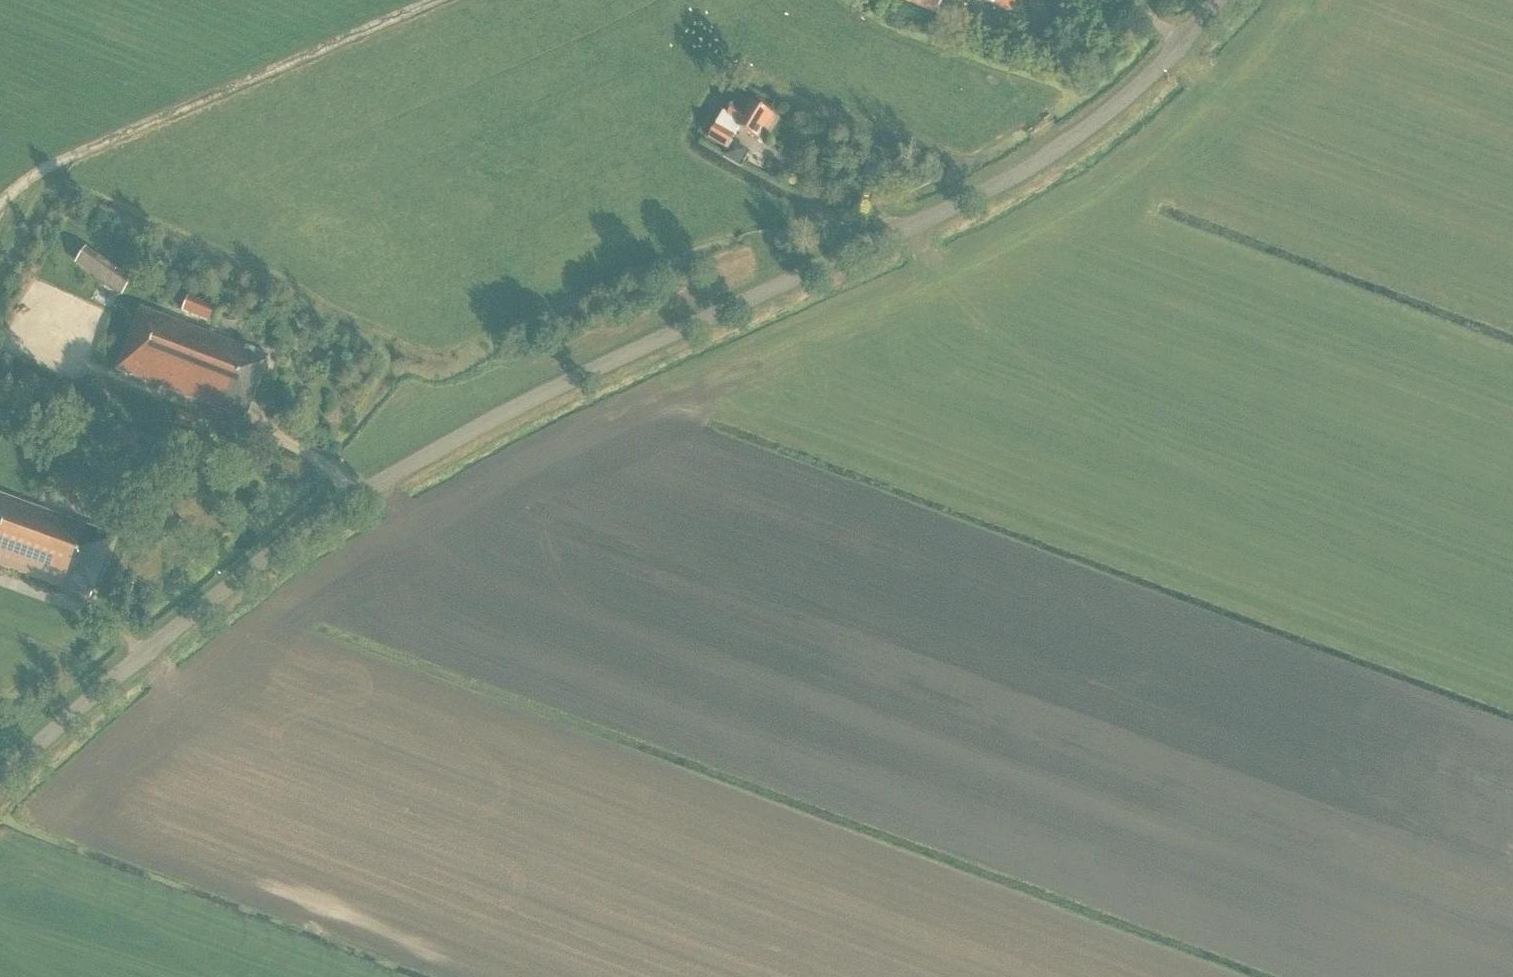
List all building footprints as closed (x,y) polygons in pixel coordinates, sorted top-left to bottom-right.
[(937,13),(942,0),(903,0),(937,13)] [(1013,12),(1018,0),(982,0),(1013,12)] [(741,96),(729,116),(724,112),(708,138),(726,150),(739,129),(760,142),(775,117),(741,96)] [(73,263),(120,295),(132,278),(85,246),(73,263)] [(744,307),(753,303),(746,287),(737,291),(744,307)] [(181,311),(212,323),(218,308),(186,296),(181,311)] [(116,369),(245,420),(269,358),(140,307),(116,369)] [(46,327),(31,331),(34,342),(46,339),(49,353),(68,348),(65,334),(49,338),(46,327)] [(92,599),(115,535),(0,494),(0,566),(92,599)]
